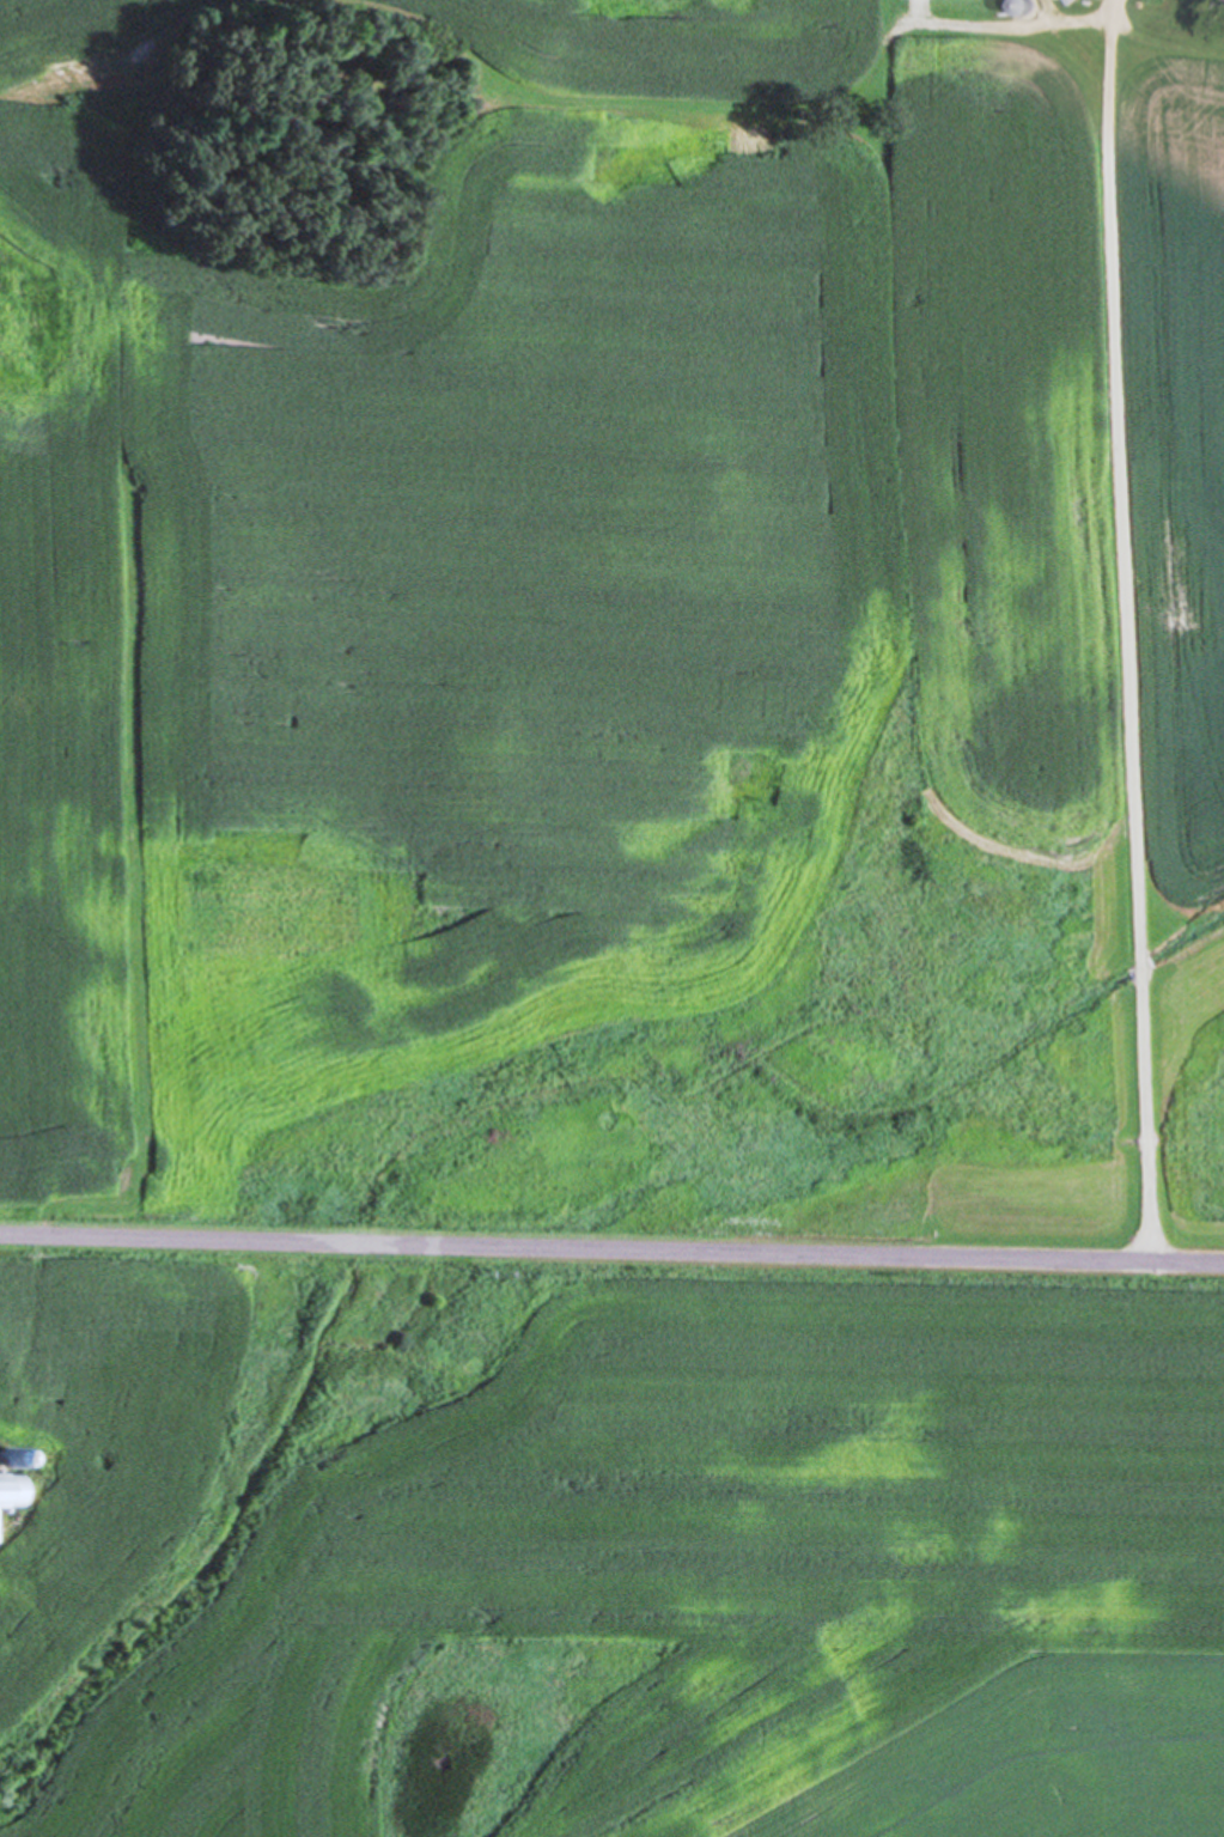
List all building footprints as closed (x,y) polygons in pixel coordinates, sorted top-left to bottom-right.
[(1010,17),(1034,17),(1034,0),(1010,0),(1010,17)] [(10,1467),(10,1452),(0,1452),(0,1467),(10,1467)] [(20,1509),(20,1475),(0,1475),(0,1509),(20,1509)]
